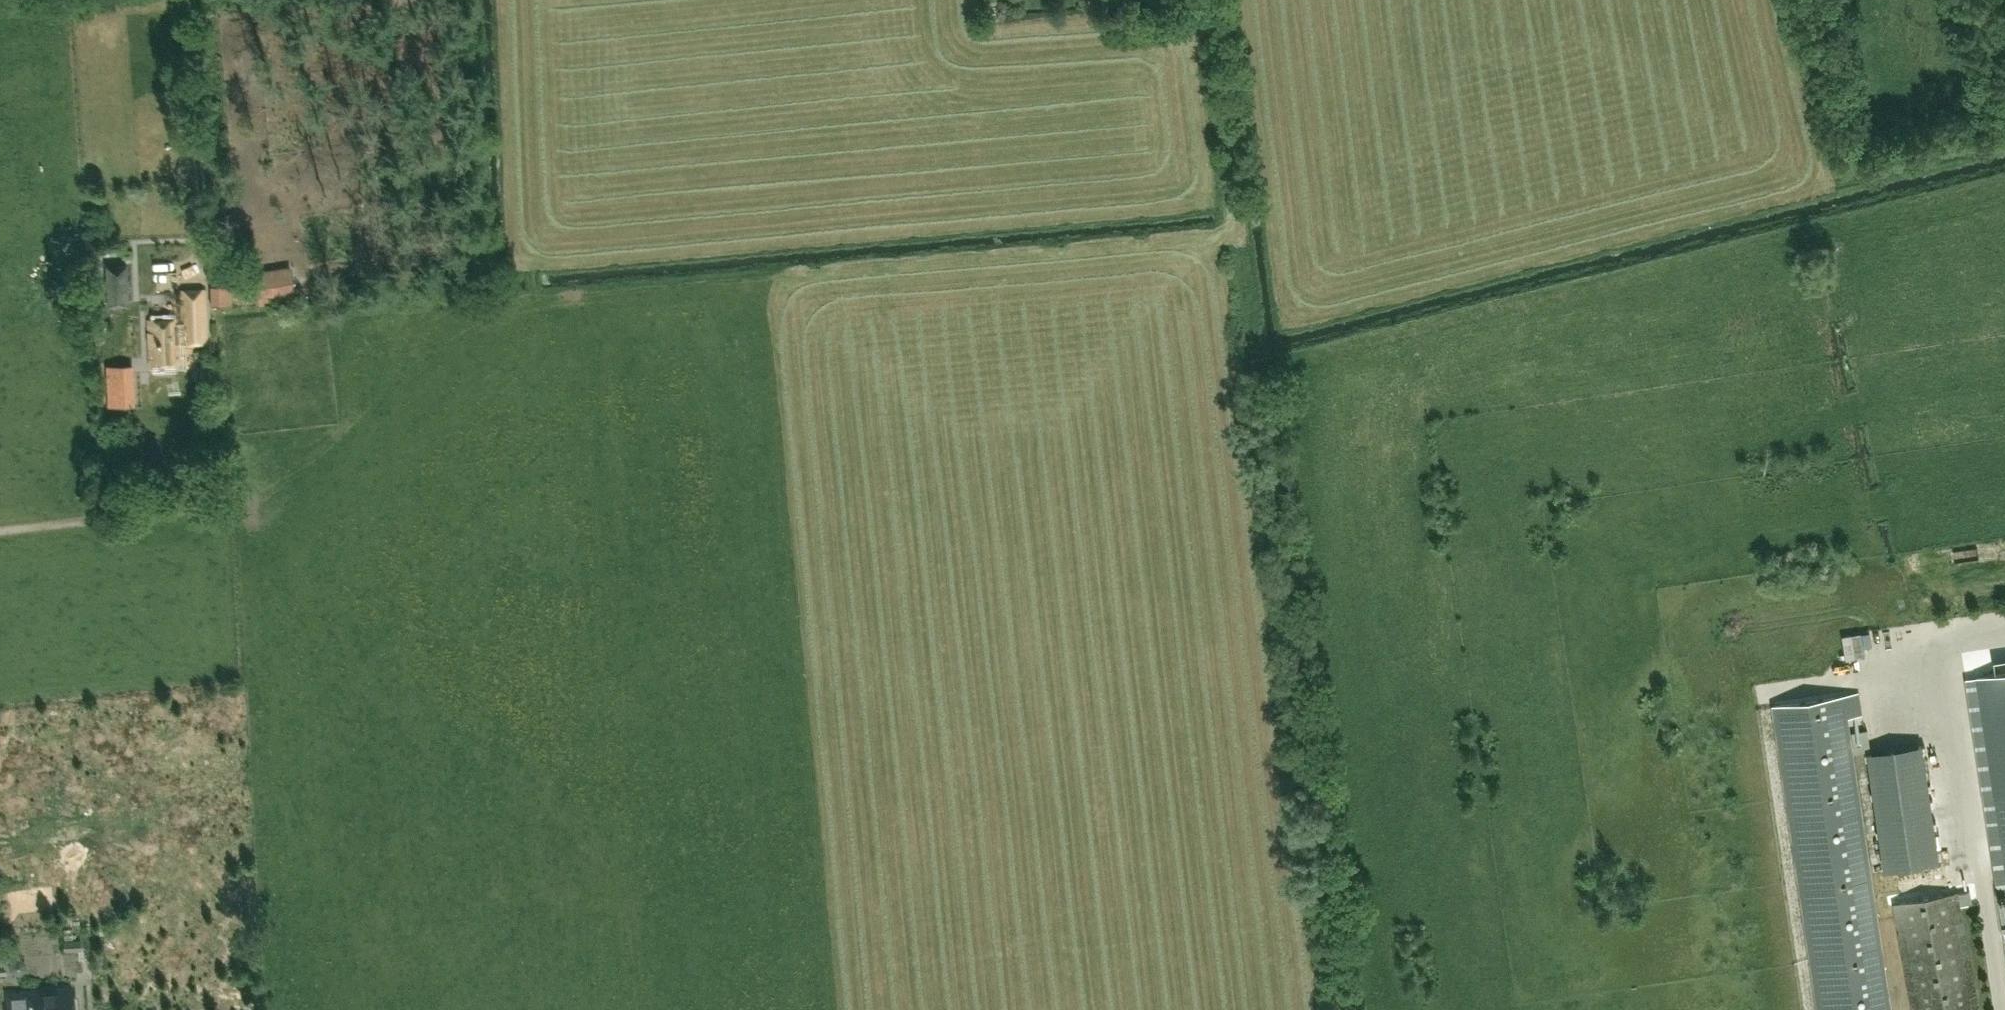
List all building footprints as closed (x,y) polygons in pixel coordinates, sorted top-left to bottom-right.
[(129,305),(127,264),(105,265),(107,306),(129,305)] [(226,304),(225,285),(210,285),(211,305),(226,304)] [(149,320),(150,364),(178,363),(178,343),(206,342),(204,288),(185,289),(186,323),(177,323),(177,319),(149,320)] [(115,378),(134,377),(133,359),(109,360),(110,366),(115,369),(115,378)] [(1776,705),(1822,1009),(1891,1009),(1845,695),(1776,705)] [(1995,794),(2004,861),(2004,792),(1995,794)] [(1913,1009),(1981,1009),(1961,893),(1895,904),(1913,1009)] [(81,950),(80,940),(63,941),(63,951),(81,950)] [(27,967),(26,962),(21,957),(13,957),(9,963),(9,970),(15,975),(24,972),(27,967)] [(73,985),(24,987),(24,1004),(6,1004),(6,1009),(74,1009),(73,985)]
